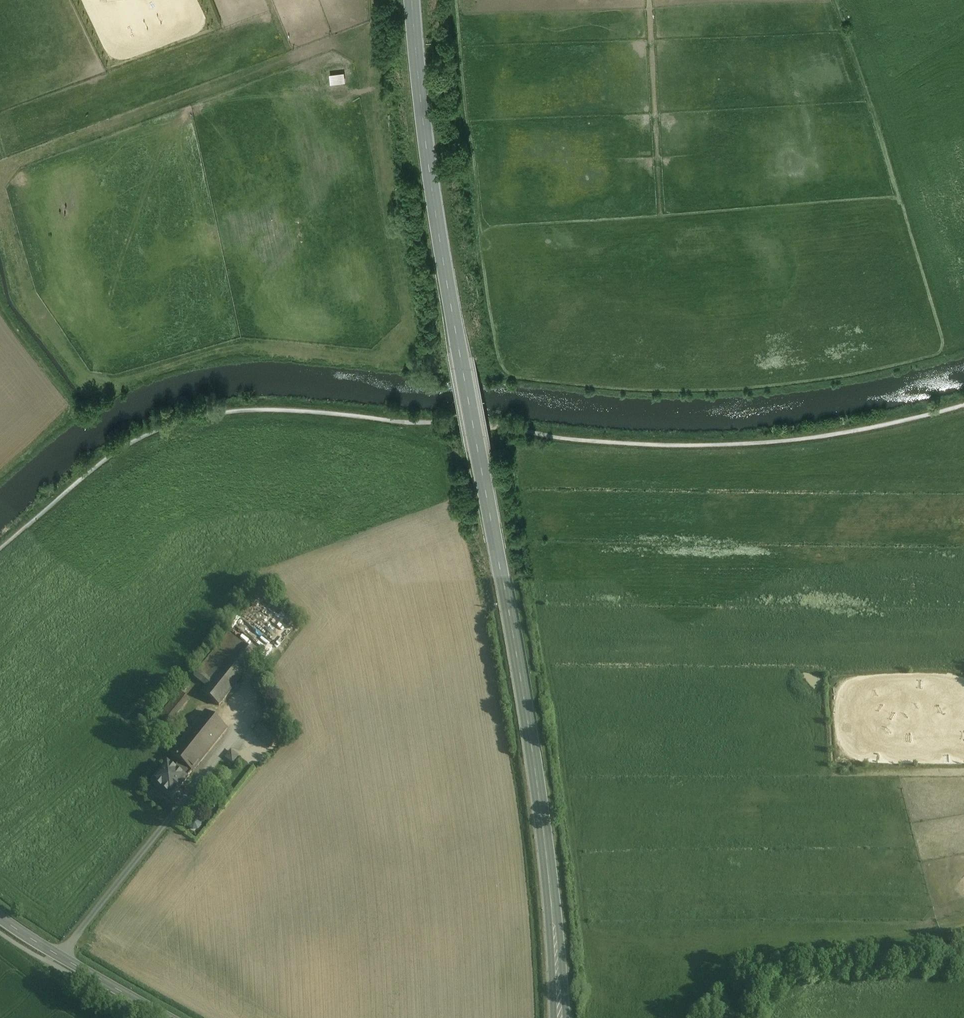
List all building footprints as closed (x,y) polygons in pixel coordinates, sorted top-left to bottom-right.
[(346,73),(331,74),(332,84),(346,83),(346,73)] [(229,633),(194,677),(206,686),(202,692),(220,706),(259,657),(229,633)] [(207,712),(172,756),(181,763),(193,772),(227,729),(207,712)] [(172,798),(193,772),(181,763),(174,771),(171,768),(157,786),(172,798)]
